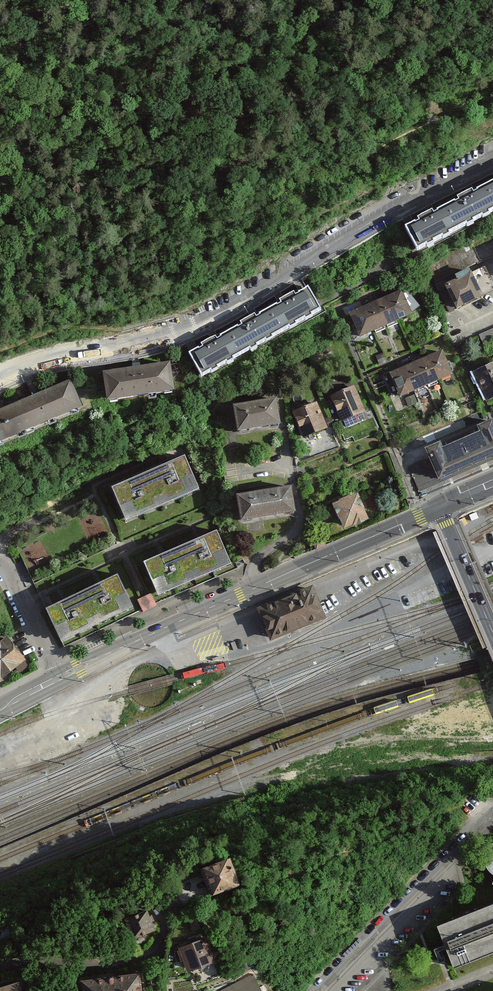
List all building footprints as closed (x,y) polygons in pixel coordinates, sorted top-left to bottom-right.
[(469,235),(492,222),(492,190),(456,209),(469,235)] [(456,209),(410,231),(423,257),(469,235),(456,209)] [(435,287),(449,318),(492,300),(492,278),(487,264),(435,287)] [(271,307),(284,331),(322,309),(308,285),(271,307)] [(408,293),(352,314),(364,343),(419,322),(408,293)] [(271,307),(230,330),(243,354),(284,331),(271,307)] [(230,330),(189,352),(202,376),(243,354),(230,330)] [(447,354),(393,376),(404,403),(458,380),(447,354)] [(169,363),(104,372),(108,397),(172,388),(169,363)] [(476,375),(491,407),(492,406),(492,367),(476,375)] [(23,404),(36,435),(88,413),(75,382),(23,404)] [(357,389),(332,399),(349,440),(374,430),(357,389)] [(275,397),(235,404),(239,428),(279,421),(275,397)] [(0,414),(0,450),(36,435),(23,404),(0,414)] [(318,404),(293,416),(307,444),(332,432),(318,404)] [(414,489),(492,456),(492,417),(492,415),(399,454),(414,489)] [(112,487),(127,521),(200,489),(185,455),(112,487)] [(290,486),(239,495),(243,519),(294,510),(290,486)] [(363,499),(336,509),(348,537),(374,527),(363,499)] [(63,642),(65,646),(149,608),(238,568),(220,523),(143,555),(43,602),(47,610),(63,642)] [(311,589),(261,610),(272,639),(322,618),(311,589)] [(0,643),(0,677),(23,659),(6,638),(0,643)] [(202,868),(212,896),(240,886),(230,858),(202,868)] [(454,964),(492,949),(492,893),(435,917),(454,964)] [(124,920),(133,941),(155,932),(146,911),(124,920)] [(181,943),(191,973),(217,965),(206,934),(181,943)] [(82,990),(142,990),(140,974),(81,981),(82,990)] [(221,990),(261,990),(251,974),(221,990)] [(0,987),(0,990),(22,990),(19,981),(0,987)]
